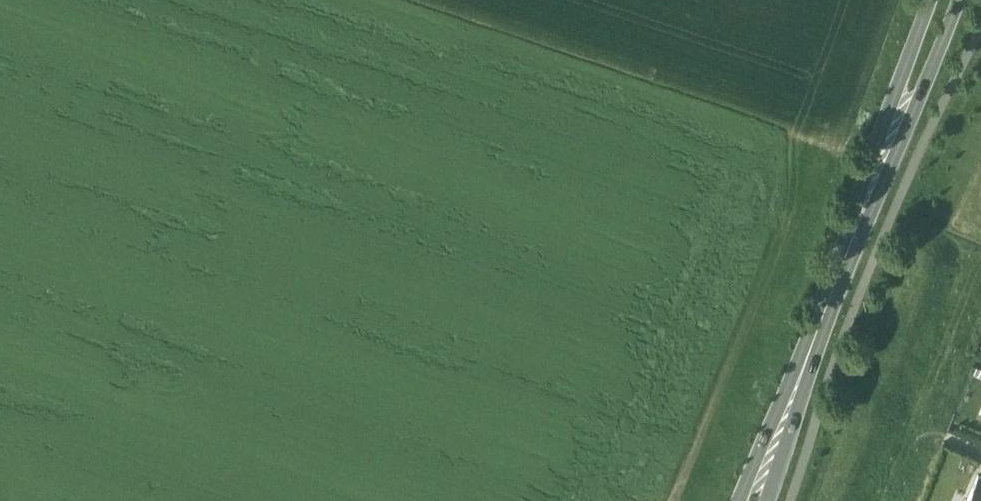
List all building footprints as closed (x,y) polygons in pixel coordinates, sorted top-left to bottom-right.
[(978,472),(966,500),(980,500),(980,474),(978,472)]
